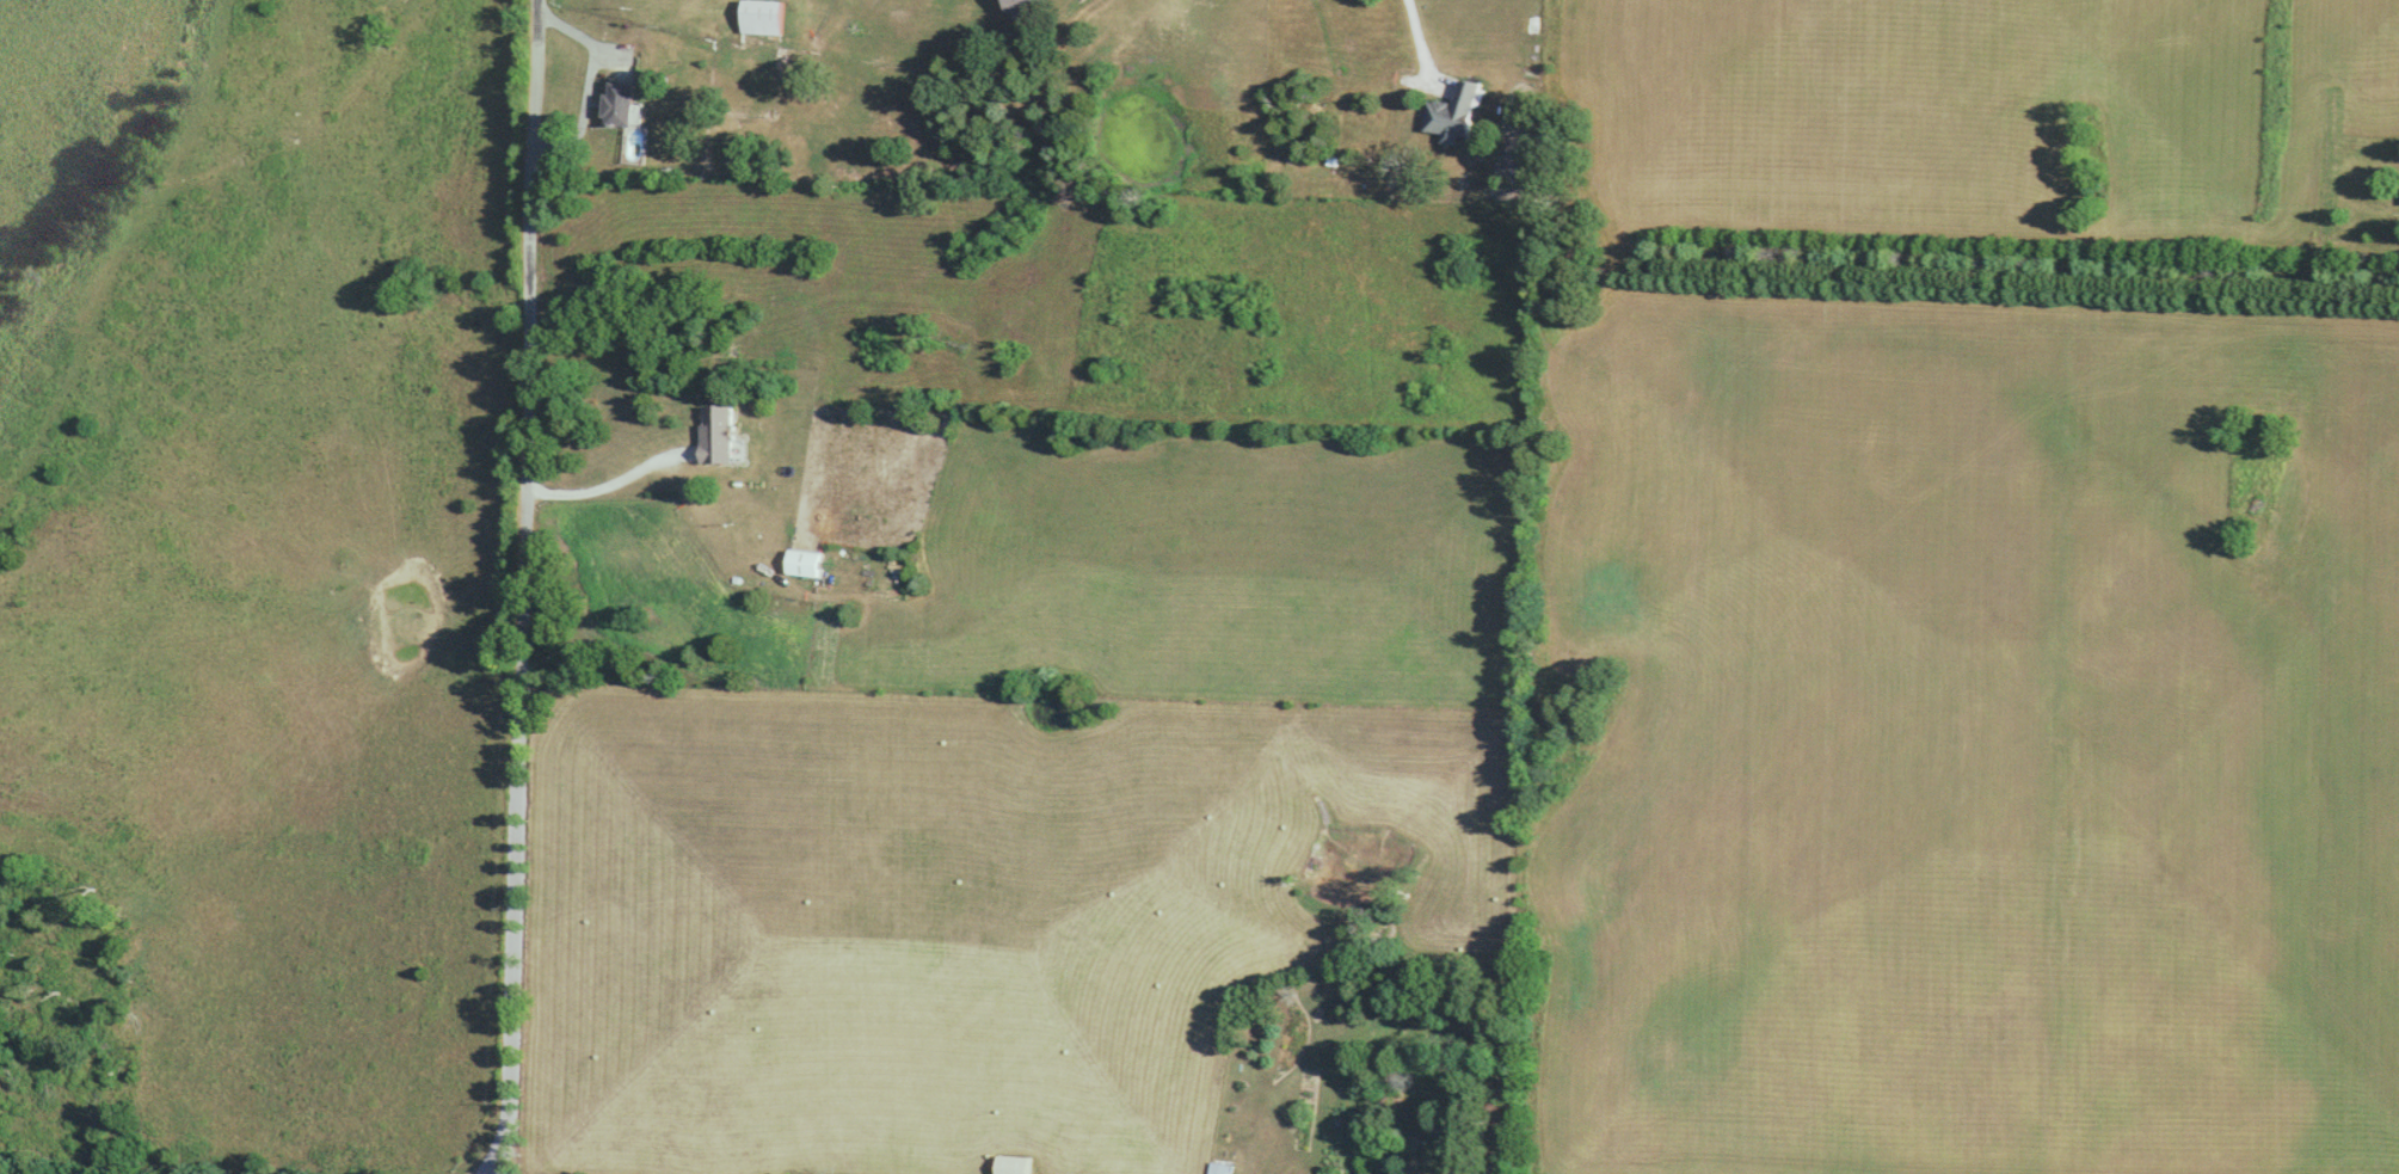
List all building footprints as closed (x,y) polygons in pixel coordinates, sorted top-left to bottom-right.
[(785,1),(747,0),(746,33),(785,34),(785,1)] [(1013,11),(1044,11),(1044,0),(1013,0),(1013,11)] [(1431,99),(1424,130),(1444,134),(1442,142),(1458,145),(1460,135),(1470,137),(1482,82),(1462,78),(1456,104),(1431,99)] [(633,125),(636,82),(609,81),(607,124),(633,125)] [(737,404),(706,404),(705,463),(737,463),(737,404)] [(826,575),(827,551),(795,550),(795,574),(826,575)] [(1034,1156),(1004,1156),(1004,1173),(1034,1173),(1034,1156)] [(1232,1163),(1212,1163),(1212,1173),(1232,1173),(1232,1163)]
